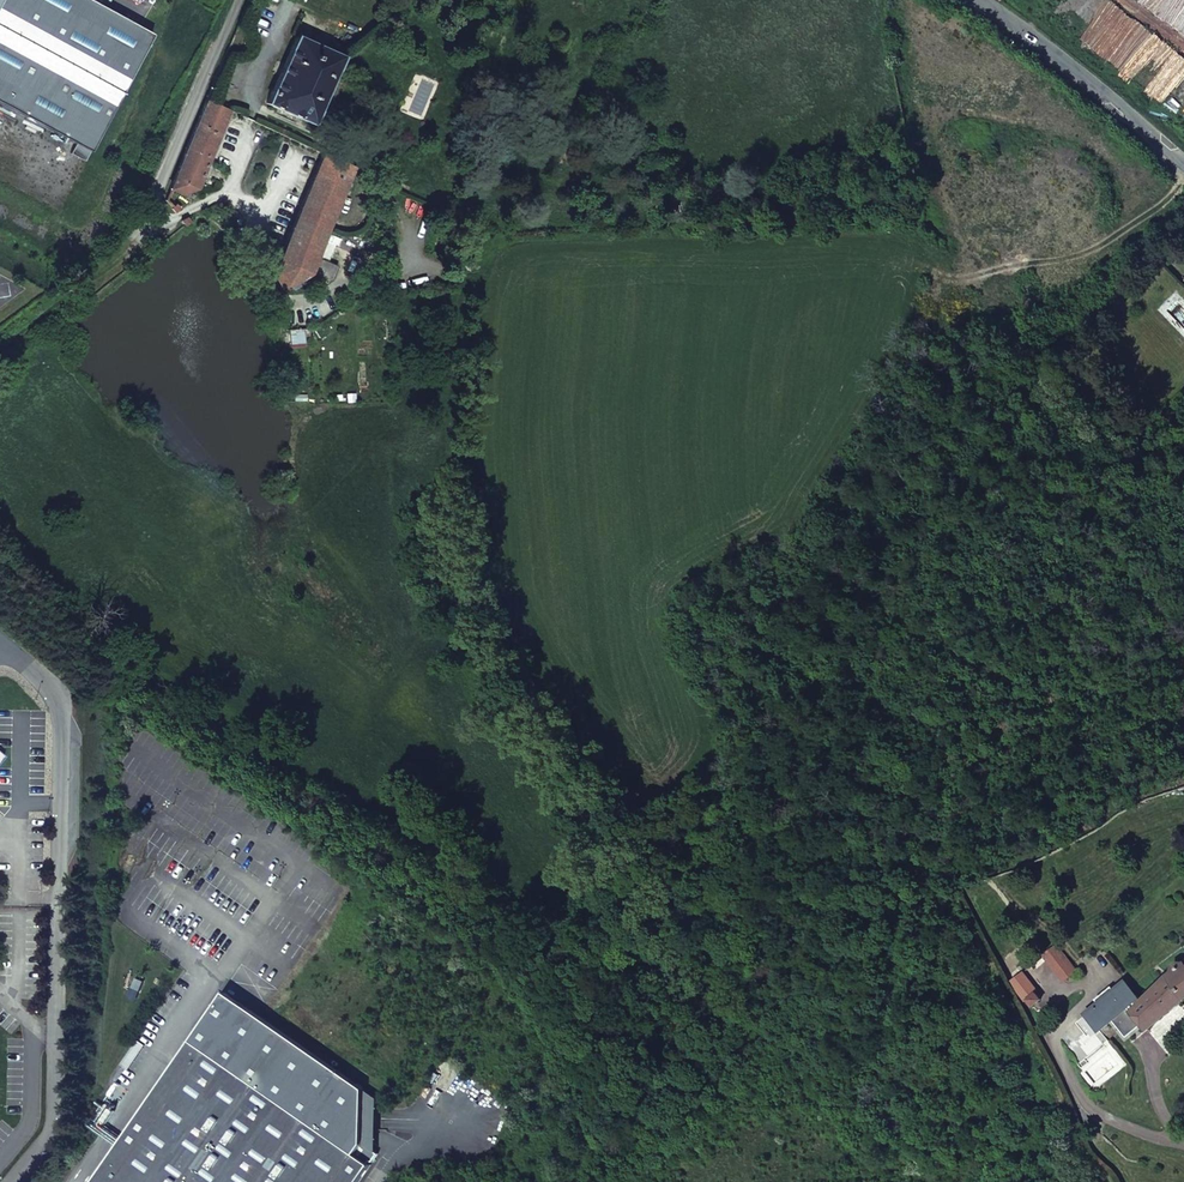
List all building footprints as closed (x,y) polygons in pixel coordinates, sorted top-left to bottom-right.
[(83,135),(75,152),(94,161),(156,38),(80,0),(31,0),(14,34),(0,27),(0,94),(83,135)] [(295,37),(266,105),(310,124),(341,58),(295,37)] [(205,101),(169,189),(181,194),(196,189),(228,112),(229,111),(205,101)] [(308,273),(351,169),(353,166),(324,154),(273,275),(282,288),(308,273)] [(1154,310),(1183,339),(1183,303),(1172,291),(1154,310)] [(1045,957),(1065,982),(1077,972),(1057,947),(1045,957)] [(1143,1002),(1126,982),(1116,991),(1113,988),(1097,1001),(1100,1004),(1091,1012),(1105,1029),(1114,1021),(1126,1035),(1141,1022),(1144,1026),(1149,1031),(1183,1001),(1183,964),(1179,963),(1174,967),(1172,972),(1169,975),(1143,1002)] [(1034,1006),(1041,1000),(1021,975),(1013,982),(1034,1006)] [(1105,1029),(1091,1012),(1087,1015),(1101,1032),(1105,1029)] [(1141,1022),(1126,1035),(1129,1039),(1144,1026),(1141,1022)] [(369,1162),(340,1142),(353,1123),(233,1040),(219,1060),(191,1040),(174,1065),(173,1066),(188,1076),(180,1088),(165,1078),(94,1181),(356,1181),(369,1162)] [(188,1076),(173,1066),(165,1078),(180,1088),(188,1076)] [(113,1110),(120,1081),(113,1079),(106,1108),(113,1110)]
